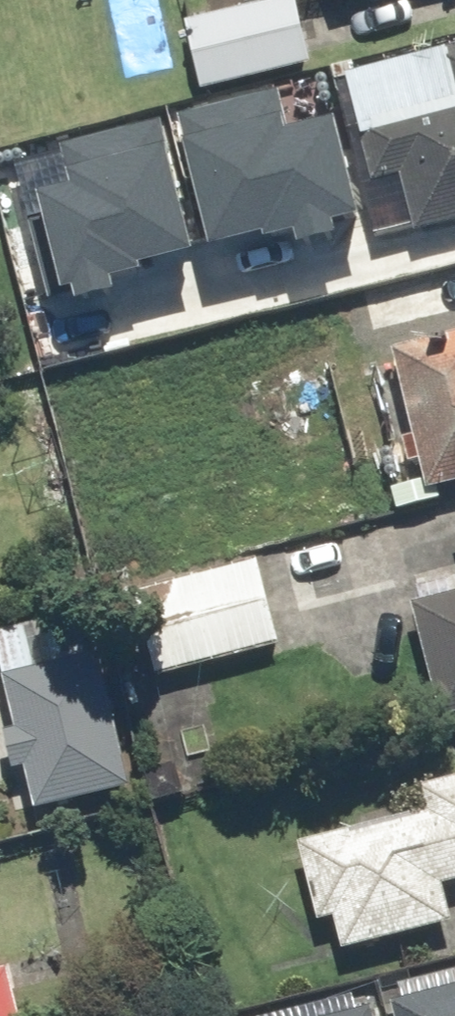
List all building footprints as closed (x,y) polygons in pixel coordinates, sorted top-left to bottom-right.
[(203,92),(304,69),(288,0),(284,0),(187,22),(203,92)] [(393,208),(407,205),(413,234),(454,224),(454,66),(366,86),(388,183),(393,208)] [(216,246),(370,205),(345,115),(288,130),(273,76),(177,102),(216,246)] [(27,206),(51,297),(206,255),(166,111),(69,137),(84,191),(27,206)] [(423,490),(454,483),(454,337),(393,350),(423,490)] [(128,594),(149,678),(279,647),(258,562),(128,594)] [(439,720),(454,716),(454,592),(410,603),(439,720)] [(29,811),(131,792),(94,600),(0,618),(0,671),(11,731),(0,733),(0,739),(7,775),(21,772),(29,811)] [(339,953),(450,928),(441,889),(454,886),(454,781),(413,791),(418,812),(296,840),(316,928),(332,925),(339,953)] [(6,968),(0,970),(0,1015),(18,1015),(6,968)] [(394,1015),(454,1015),(454,996),(393,1010),(394,1015)]
